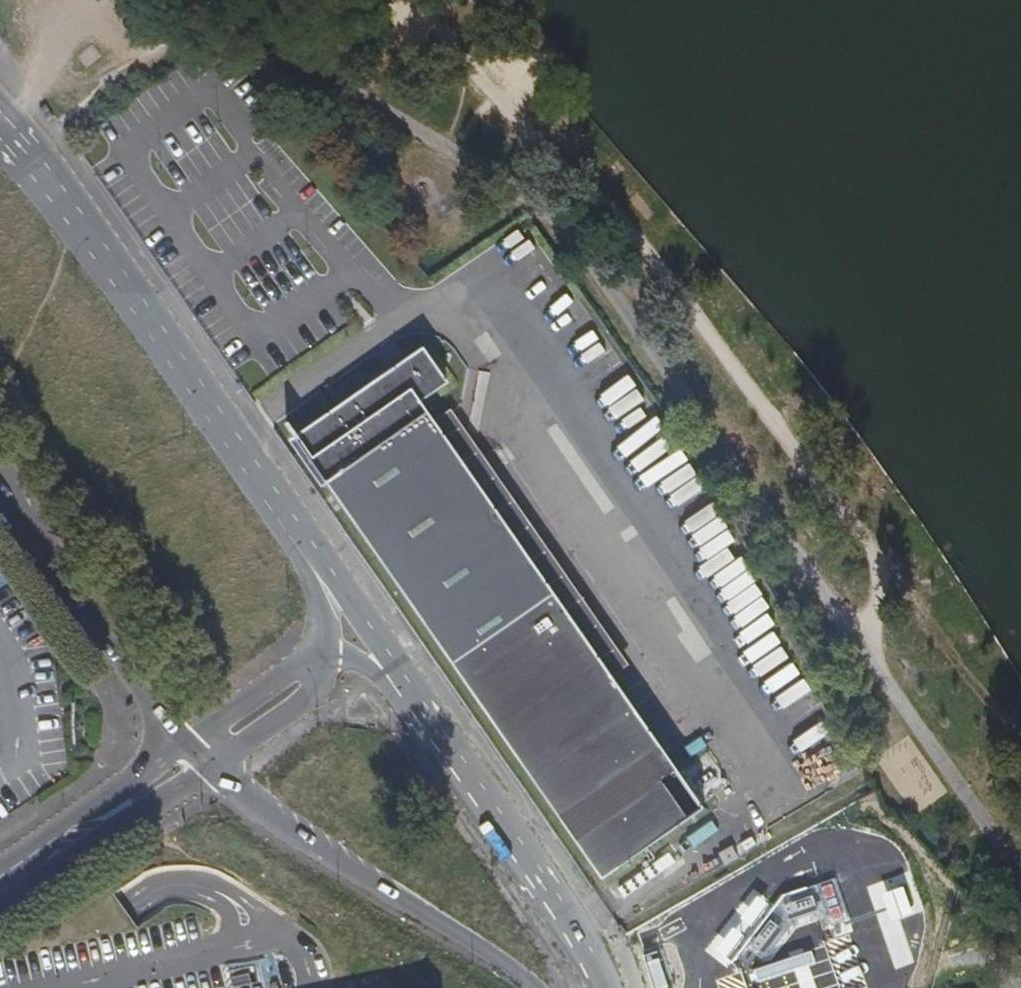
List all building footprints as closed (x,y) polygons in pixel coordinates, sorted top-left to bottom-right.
[(422,350),(295,440),(605,882),(704,812),(419,402),(446,385),(422,350)] [(516,496),(503,504),(556,586),(569,578),(516,496)] [(730,529),(697,547),(755,652),(788,633),(730,529)]
